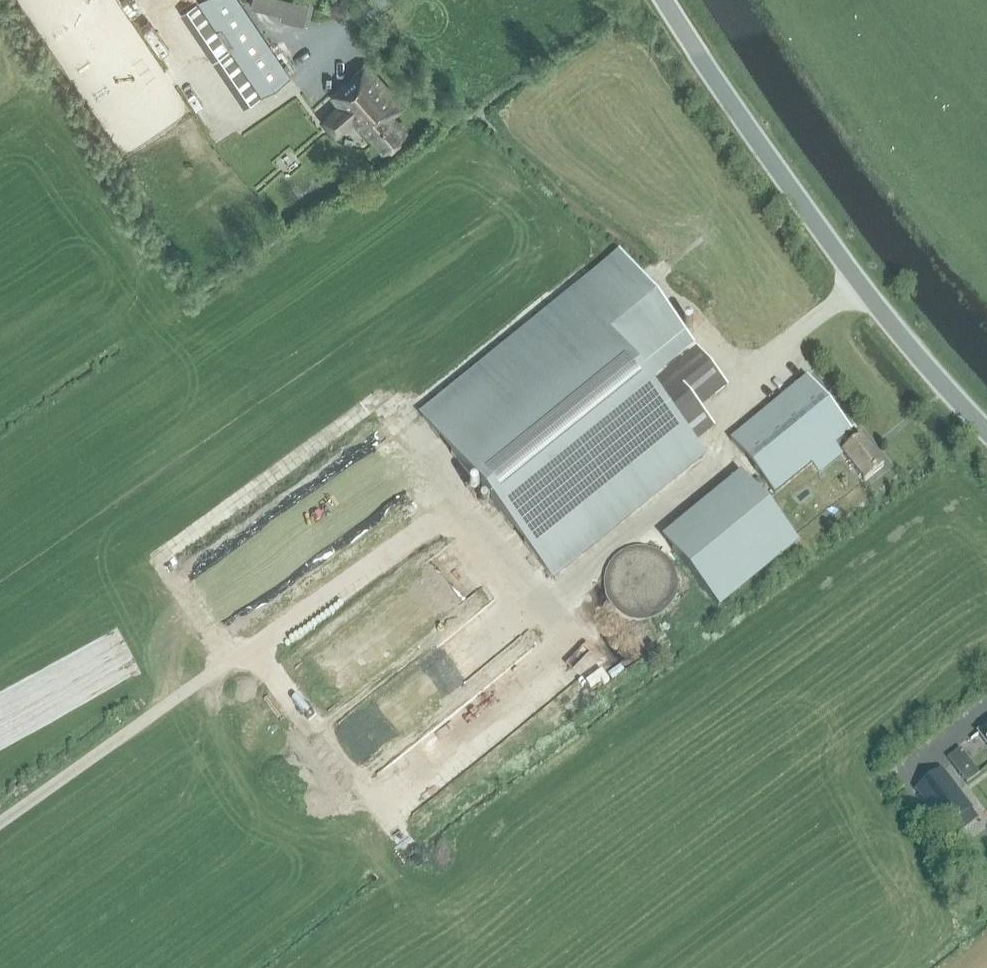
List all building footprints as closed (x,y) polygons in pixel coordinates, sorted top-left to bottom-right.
[(238,0),(200,0),(198,2),(204,11),(217,31),(229,49),(229,48),(262,96),(290,77),(238,0)] [(305,21),(308,5),(287,0),(252,0),(250,8),(305,21)] [(403,107),(366,65),(330,96),(337,105),(318,121),(335,140),(353,123),(358,129),(361,126),(383,151),(405,132),(392,118),(403,107)] [(702,453),(695,445),(714,429),(699,411),(727,388),(619,254),(420,416),(550,576),(702,453)] [(730,440),(774,494),(838,442),(845,451),(842,454),(864,482),(883,467),(860,439),(856,443),(848,433),(850,432),(806,378),(730,440)] [(978,733),(986,746),(986,726),(978,733)] [(966,784),(976,777),(968,767),(959,775),(966,784)] [(945,829),(970,809),(941,771),(916,790),(945,829)] [(931,839),(938,834),(923,815),(917,820),(931,839)]
